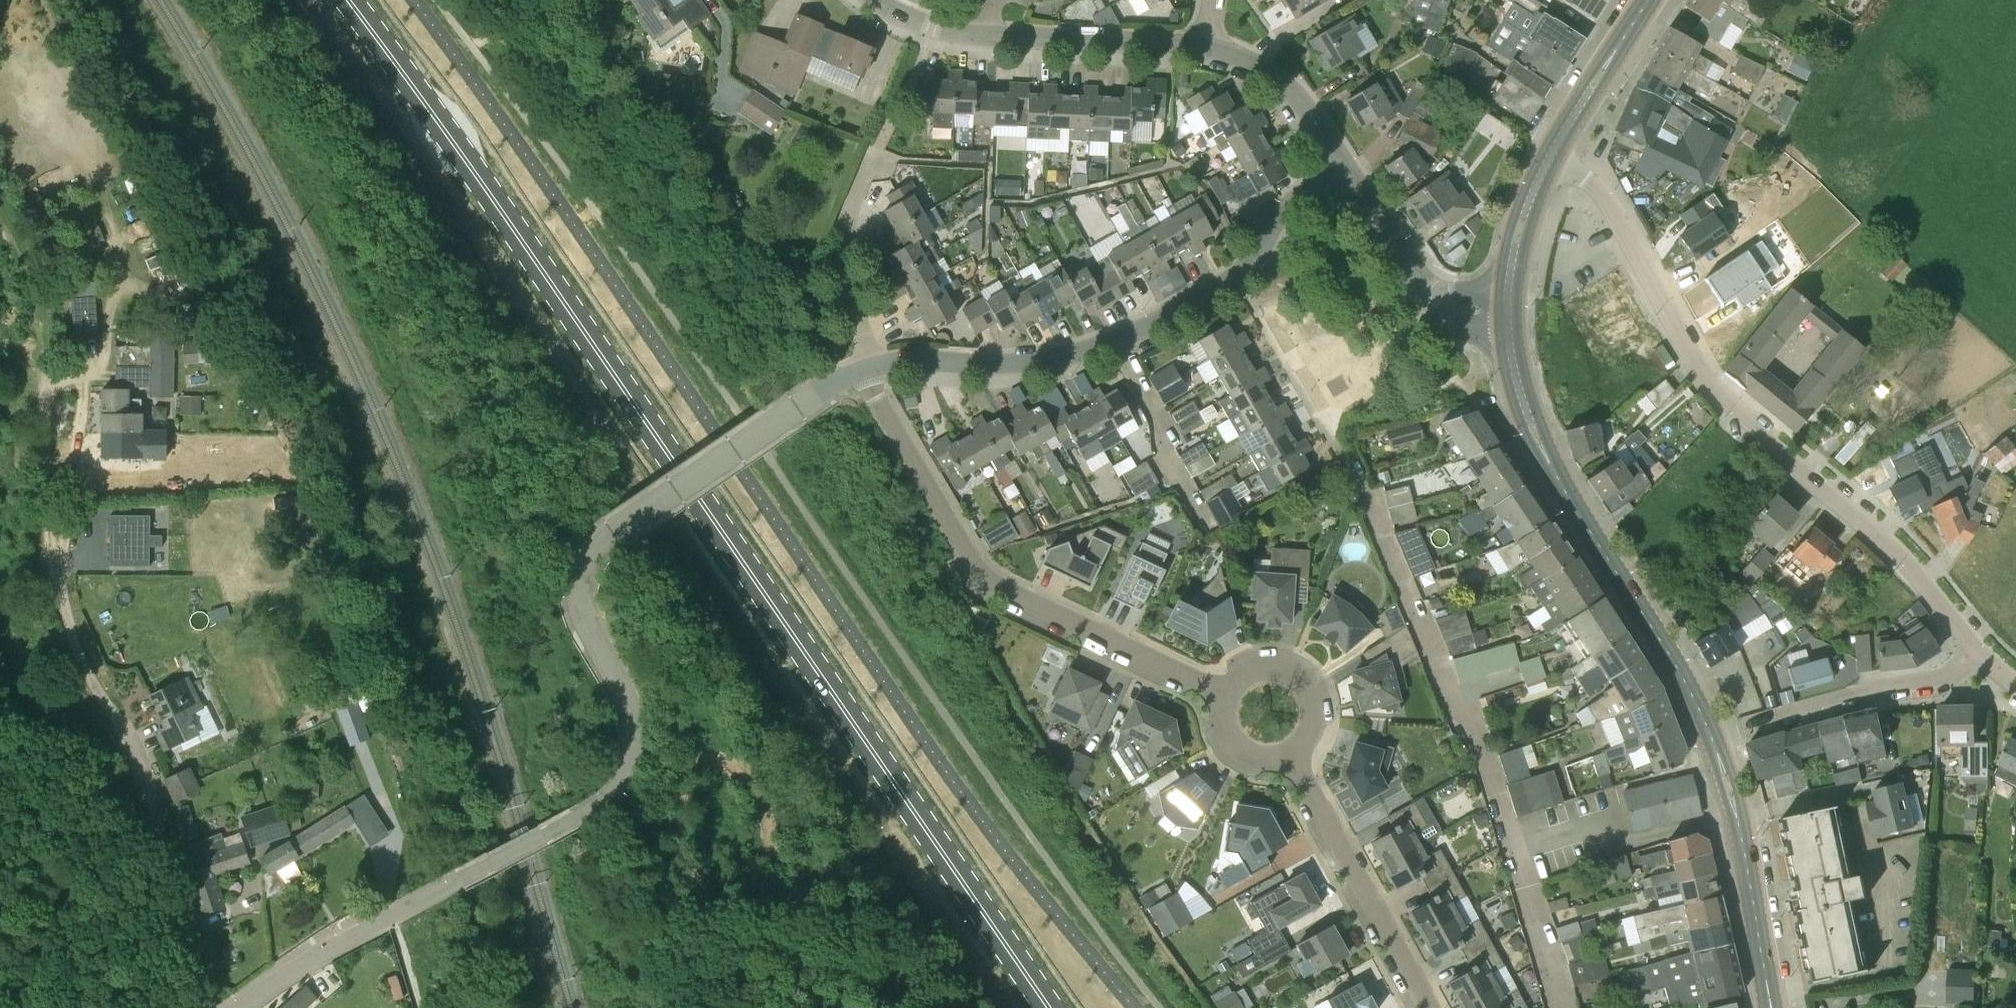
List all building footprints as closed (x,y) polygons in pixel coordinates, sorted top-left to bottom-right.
[(709,16),(698,0),(631,0),(640,13),(636,16),(660,50),(687,29),(688,30),(709,16)] [(980,8),(984,0),(963,0),(980,8)] [(1097,11),(1105,7),(1101,0),(1095,0),(1092,2),(1097,11)] [(1149,9),(1165,0),(1143,0),(1149,9)] [(1295,19),(1326,0),(1284,0),(1295,19)] [(1404,21),(1412,0),(1394,0),(1389,16),(1404,21)] [(1404,21),(1437,33),(1449,0),(1412,0),(1404,21)] [(1594,20),(1607,0),(1563,0),(1594,20)] [(1747,20),(1735,12),(1717,0),(1687,0),(1683,6),(1701,18),(1694,30),(1718,43),(1729,24),(1740,30),(1747,20)] [(1747,20),(1747,19),(1759,27),(1767,15),(1744,0),(1717,0),(1735,12),(1747,20)] [(1105,7),(1097,11),(1102,21),(1110,16),(1105,7)] [(1180,14),(1171,14),(1170,22),(1179,23),(1180,14)] [(1522,18),(1515,29),(1567,63),(1581,40),(1541,14),(1534,25),(1522,18)] [(795,93),(809,57),(862,78),(873,50),(838,35),(821,27),(821,25),(796,15),(784,45),(756,34),(741,72),(795,93)] [(1326,71),(1364,48),(1355,33),(1362,29),(1354,16),(1309,42),(1326,71)] [(1712,62),(1696,54),(1701,46),(1669,28),(1656,50),(1704,77),(1712,62)] [(1506,76),(1505,77),(1541,100),(1550,86),(1551,86),(1567,63),(1515,29),(1498,53),(1510,60),(1502,73),(1506,76)] [(1442,43),(1428,38),(1425,47),(1439,52),(1442,43)] [(1456,85),(1477,53),(1455,44),(1437,72),(1456,85)] [(1823,65),(1829,69),(1840,53),(1834,49),(1823,65)] [(1704,77),(1656,50),(1645,70),(1676,89),(1683,77),(1689,80),(1687,85),(1708,98),(1716,83),(1704,77)] [(1795,53),(1786,70),(1805,79),(1813,63),(1795,53)] [(1731,72),(1756,83),(1763,66),(1739,55),(1731,72)] [(1673,94),(1676,89),(1645,70),(1634,88),(1665,102),(1705,127),(1712,116),(1673,94)] [(952,114),(953,114),(956,71),(948,71),(948,81),(933,80),(933,91),(921,90),(920,117),(933,118),(932,128),(952,129),(952,114)] [(953,114),(972,114),(974,114),(975,82),(961,82),(962,71),(956,71),(953,114)] [(1174,71),(1173,86),(1187,87),(1187,72),(1174,71)] [(1493,96),(1491,98),(1528,122),(1542,101),(1541,100),(1505,77),(1500,85),(1494,81),(1487,92),(1493,96)] [(1152,118),(1164,119),(1166,80),(1146,79),(1145,89),(1131,89),(1130,122),(1131,122),(1151,122),(1152,118)] [(1377,128),(1395,116),(1392,109),(1402,102),(1389,79),(1380,85),(1379,83),(1346,103),(1360,127),(1372,120),(1377,128)] [(971,125),(994,126),(996,93),(981,93),(982,83),(975,82),(974,114),(972,114),(971,125)] [(996,93),(994,126),(1027,127),(1027,113),(1029,113),(1029,95),(1028,95),(1029,84),(1009,84),(1009,94),(996,93)] [(1409,94),(1419,100),(1424,89),(1414,84),(1409,94)] [(1026,139),(1047,140),(1050,85),(1043,85),(1042,95),(1029,95),(1029,113),(1027,113),(1027,127),(1026,139)] [(1060,129),(1068,129),(1069,129),(1071,97),(1056,96),(1056,86),(1050,85),(1047,140),(1059,140),(1060,129)] [(1067,140),(1088,141),(1091,87),(1083,87),(1083,97),(1071,97),(1069,129),(1068,129),(1067,140)] [(1096,130),(1110,131),(1111,98),(1097,97),(1097,87),(1091,87),(1088,141),(1096,142),(1096,130)] [(1207,128),(1215,123),(1215,122),(1244,106),(1241,100),(1232,105),(1225,93),(1216,98),(1210,87),(1186,100),(1193,111),(1196,110),(1207,128)] [(1130,143),(1130,141),(1131,122),(1130,122),(1131,89),(1124,88),(1124,99),(1111,98),(1110,131),(1122,131),(1121,142),(1130,143)] [(1726,141),(1707,130),(1707,129),(1705,128),(1705,127),(1665,102),(1634,88),(1625,109),(1616,132),(1646,145),(1641,155),(1702,185),(1711,167),(1726,141)] [(777,107),(752,90),(737,113),(770,135),(785,112),(784,111),(777,107)] [(1408,120),(1410,118),(1419,100),(1408,94),(1397,113),(1408,120)] [(1782,96),(1773,113),(1784,119),(1794,102),(1782,96)] [(777,107),(784,111),(790,103),(782,98),(777,107)] [(1221,133),(1211,138),(1216,146),(1263,119),(1260,113),(1251,118),(1244,106),(1215,122),(1215,123),(1221,133)] [(1432,155),(1443,135),(1410,118),(1408,120),(1398,140),(1412,147),(1410,149),(1384,167),(1401,190),(1427,172),(1419,160),(1427,153),(1432,155)] [(1237,158),(1265,141),(1258,129),(1267,124),(1263,119),(1216,146),(1219,152),(1230,146),(1237,158)] [(1237,158),(1247,175),(1284,154),(1280,148),(1271,153),(1265,141),(1237,158)] [(1179,143),(1170,148),(1177,159),(1186,154),(1179,143)] [(957,160),(971,160),(971,150),(957,150),(957,160)] [(971,150),(971,160),(985,161),(986,151),(971,150)] [(1284,154),(1247,175),(1257,193),(1285,177),(1278,165),(1287,160),(1284,154)] [(1195,156),(1179,165),(1194,174),(1202,169),(1195,156)] [(1128,168),(1128,176),(1162,167),(1162,159),(1128,168)] [(1102,169),(1088,168),(1088,180),(1102,180),(1102,169)] [(1066,171),(1056,171),(1055,183),(1066,183),(1066,171)] [(1474,209),(1447,172),(1408,200),(1425,224),(1438,215),(1448,228),(1474,209)] [(1087,175),(1073,175),(1073,185),(1087,185),(1087,175)] [(1213,193),(1222,188),(1215,176),(1206,181),(1213,193)] [(1020,181),(1010,180),(1009,196),(1019,197),(1020,181)] [(1044,181),(1035,181),(1035,196),(1043,196),(1044,181)] [(885,234),(923,213),(913,196),(917,194),(910,182),(886,196),(893,206),(884,211),(891,224),(882,229),(885,234)] [(1222,188),(1213,193),(1220,205),(1229,200),(1222,188)] [(62,206),(49,212),(36,217),(46,241),(75,229),(77,234),(57,242),(62,256),(104,240),(98,226),(97,226),(95,222),(98,221),(85,190),(82,191),(81,190),(59,199),(62,206)] [(1738,233),(1724,212),(1728,209),(1718,194),(1685,215),(1682,217),(1691,232),(1681,238),(1696,260),(1738,233)] [(1172,205),(1199,253),(1205,249),(1200,240),(1213,233),(1208,224),(1219,218),(1207,197),(1196,204),(1190,195),(1172,205)] [(1162,201),(1165,207),(1171,204),(1167,198),(1162,201)] [(970,199),(958,206),(963,215),(975,207),(970,199)] [(1165,261),(1176,254),(1160,225),(1149,231),(1130,199),(1123,203),(1163,273),(1170,269),(1165,261)] [(1158,276),(1163,273),(1123,203),(1115,208),(1128,229),(1119,234),(1125,245),(1124,245),(1140,275),(1153,267),(1158,276)] [(1188,247),(1194,256),(1199,253),(1172,205),(1165,209),(1170,218),(1160,225),(1176,254),(1188,247)] [(989,206),(988,222),(998,223),(999,206),(989,206)] [(1026,208),(1015,213),(1022,228),(1032,223),(1026,208)] [(905,248),(927,235),(934,231),(923,213),(885,234),(889,241),(898,236),(904,247),(905,248)] [(1481,223),(1476,216),(1465,224),(1475,237),(1481,223)] [(977,218),(964,225),(969,233),(981,226),(977,218)] [(998,239),(990,222),(988,222),(987,244),(998,239)] [(975,254),(980,251),(981,228),(965,235),(975,254)] [(885,275),(888,281),(935,254),(931,247),(933,246),(927,235),(905,248),(904,247),(887,257),(894,270),(885,275)] [(1318,254),(1324,255),(1330,251),(1331,245),(1327,239),(1321,238),(1315,242),(1314,248),(1318,254)] [(1777,268),(1761,242),(1704,280),(1720,305),(1736,295),(1742,305),(1767,288),(1760,278),(1777,268)] [(1103,276),(1117,300),(1135,290),(1129,281),(1140,275),(1124,245),(1106,256),(1114,270),(1103,276)] [(980,251),(975,254),(970,257),(975,265),(985,260),(980,251)] [(901,282),(907,294),(936,277),(929,265),(939,260),(935,254),(888,281),(892,287),(901,282)] [(1891,283),(1907,265),(1897,256),(1881,273),(1891,283)] [(1067,278),(1065,279),(1081,308),(1095,300),(1100,309),(1117,300),(1103,276),(1094,282),(1085,267),(1067,278)] [(1072,302),(1077,311),(1081,308),(1065,279),(1067,278),(1062,269),(1043,279),(1059,309),(1072,302)] [(1048,315),(1059,309),(1043,279),(1036,283),(1030,273),(1019,280),(1046,328),(1053,324),(1048,315)] [(905,310),(909,316),(946,295),(945,295),(956,289),(952,282),(942,287),(936,277),(907,294),(914,305),(905,310)] [(1037,322),(1042,331),(1046,328),(1019,280),(1013,283),(1019,293),(1009,299),(1007,300),(1023,329),(1037,322)] [(97,332),(95,297),(98,297),(97,282),(66,284),(67,298),(71,298),(73,334),(97,332)] [(1577,311),(1590,332),(1627,311),(1615,289),(1607,294),(1600,282),(1580,296),(1586,306),(1577,311)] [(1795,432),(1811,413),(1812,414),(1864,349),(1792,290),(1723,373),(1795,432)] [(1019,332),(1023,329),(1007,300),(1009,299),(1004,291),(985,302),(983,298),(972,304),(986,328),(997,322),(1002,330),(1014,323),(1019,332)] [(946,295),(909,316),(912,322),(921,317),(928,330),(956,313),(946,295)] [(975,334),(986,328),(972,304),(962,310),(975,334)] [(1198,341),(1209,359),(1246,338),(1242,332),(1233,337),(1226,325),(1198,341)] [(148,396),(173,397),(174,378),(173,335),(149,335),(149,338),(116,337),(116,387),(148,388),(148,396)] [(1219,377),(1247,361),(1240,349),(1249,344),(1246,338),(1209,359),(1219,377)] [(183,354),(183,365),(197,364),(211,365),(210,352),(198,352),(198,344),(182,343),(182,354),(183,354)] [(1247,361),(1219,377),(1229,395),(1266,373),(1263,368),(1254,372),(1247,361)] [(1156,392),(1180,378),(1172,366),(1149,379),(1156,392)] [(251,379),(246,368),(239,371),(244,382),(251,379)] [(1219,401),(1229,419),(1268,397),(1260,384),(1269,379),(1266,373),(1229,395),(1219,401)] [(1180,378),(1156,392),(1163,404),(1187,390),(1180,378)] [(1644,395),(1653,406),(1655,409),(1674,391),(1664,379),(1644,395)] [(1093,392),(1114,429),(1132,418),(1116,390),(1104,397),(1099,388),(1093,392)] [(102,434),(142,434),(143,432),(142,413),(141,413),(141,399),(129,399),(129,390),(101,390),(102,434)] [(1120,440),(1114,429),(1093,392),(1087,395),(1092,404),(1080,411),(1102,451),(1120,440)] [(915,393),(904,395),(906,409),(918,407),(915,393)] [(200,396),(180,396),(180,416),(200,416),(200,396)] [(1229,419),(1239,436),(1286,409),(1283,403),(1274,408),(1268,397),(1229,419)] [(1175,426),(1199,412),(1193,401),(1169,415),(1175,426)] [(1054,435),(1045,419),(1046,418),(1039,406),(1027,414),(1022,405),(1016,408),(1042,454),(1056,478),(1064,474),(1050,450),(1049,451),(1044,441),(1054,435)] [(1030,449),(1035,459),(1042,454),(1016,408),(1010,411),(1015,420),(1004,427),(1015,446),(1014,447),(1018,455),(1030,449)] [(1069,436),(1084,461),(1102,451),(1080,411),(1068,417),(1063,409),(1046,418),(1045,419),(1054,435),(1058,442),(1069,436)] [(1249,454),(1288,432),(1281,420),(1290,415),(1286,409),(1239,436),(1249,454)] [(1182,437),(1205,423),(1199,412),(1175,426),(1182,437)] [(1451,449),(1455,445),(1465,459),(1500,447),(1475,412),(1441,423),(1450,437),(1445,440),(1451,449)] [(1008,462),(1003,453),(1014,447),(1015,446),(1004,427),(999,418),(986,425),(981,416),(976,419),(1002,466),(1008,462)] [(995,470),(1002,466),(976,419),(970,423),(975,432),(963,438),(979,466),(990,461),(995,470)] [(1572,458),(1603,450),(1596,423),(1565,431),(1572,458)] [(1385,433),(1389,446),(1422,437),(1418,424),(1385,433)] [(1632,433),(1623,442),(1630,453),(1645,439),(1637,429),(1632,434),(1632,433)] [(165,432),(143,432),(142,434),(102,434),(102,458),(122,458),(138,458),(165,458),(165,432)] [(1269,465),(1269,466),(1307,444),(1304,439),(1295,444),(1288,432),(1249,454),(1259,471),(1269,465)] [(961,477),(979,466),(963,438),(951,445),(946,436),(929,446),(944,471),(955,490),(965,485),(961,477)] [(2005,436),(1983,454),(1992,465),(2015,447),(2005,436)] [(1185,467),(1209,454),(1203,443),(1179,457),(1185,467)] [(1269,466),(1280,485),(1309,468),(1301,456),(1310,450),(1307,444),(1269,466)] [(1465,459),(1463,460),(1481,485),(1497,474),(1498,476),(1513,466),(1500,447),(1465,459)] [(1899,511),(1935,494),(1933,490),(1937,488),(1943,502),(1952,498),(1963,493),(1966,487),(1961,476),(1946,483),(1938,466),(1925,473),(1915,452),(1910,455),(1892,463),(1901,484),(1889,490),(1899,511)] [(1191,478),(1215,465),(1209,454),(1185,467),(1191,478)] [(1648,483),(1635,461),(1622,471),(1615,460),(1586,480),(1609,515),(1639,495),(1648,483)] [(1128,486),(1152,472),(1146,461),(1122,475),(1128,486)] [(1010,480),(1002,466),(995,470),(994,470),(1002,484),(1010,480)] [(1475,498),(1480,511),(1481,512),(1493,508),(1525,484),(1513,466),(1498,476),(1497,474),(1481,485),(1486,493),(1475,498)] [(1128,486),(1134,497),(1158,483),(1152,472),(1128,486)] [(1956,536),(1968,542),(1978,524),(1981,514),(1970,509),(1983,483),(1972,477),(1966,488),(1966,487),(1963,493),(1952,498),(1943,502),(1930,508),(1947,545),(1949,545),(1956,536)] [(1205,503),(1229,489),(1223,478),(1199,492),(1205,503)] [(1097,495),(1090,484),(1086,487),(1093,498),(1097,495)] [(1493,508),(1481,512),(1480,511),(1477,512),(1485,523),(1496,515),(1514,542),(1515,543),(1550,520),(1525,484),(1493,508)] [(1388,508),(1412,502),(1408,485),(1384,491),(1388,508)] [(1458,492),(1461,496),(1471,489),(1468,485),(1458,492)] [(1220,529),(1245,514),(1236,500),(1229,489),(1205,503),(1212,514),(1220,529)] [(1745,527),(1767,548),(1782,531),(1796,516),(1773,496),(1745,527)] [(1412,502),(1388,508),(1392,524),(1416,518),(1412,502)] [(1053,521),(1046,509),(1033,516),(1040,528),(1053,521)] [(162,547),(162,536),(150,536),(150,516),(110,516),(110,566),(149,567),(149,547),(162,547)] [(1035,529),(1028,517),(1013,526),(1020,538),(1035,529)] [(1550,520),(1515,543),(1514,542),(1484,553),(1497,575),(1509,570),(1526,559),(1527,560),(1561,536),(1550,520)] [(976,531),(989,552),(998,547),(985,525),(976,531)] [(1066,542),(1049,547),(1040,565),(1089,588),(1110,545),(1120,550),(1126,537),(1102,525),(1065,538),(1066,542)] [(1413,578),(1435,569),(1417,527),(1394,533),(1413,578)] [(1815,565),(1825,573),(1841,555),(1831,546),(1832,545),(1811,528),(1788,557),(1782,552),(1773,563),(1782,571),(1789,563),(1792,565),(1797,559),(1811,571),(1815,565)] [(1735,550),(1747,537),(1741,531),(1729,544),(1735,550)] [(1056,533),(1044,537),(1046,544),(1058,540),(1056,533)] [(1530,587),(1576,558),(1561,536),(1527,560),(1532,568),(1517,578),(1525,590),(1529,586),(1530,587)] [(1135,556),(1132,555),(1111,599),(1139,612),(1148,594),(1152,597),(1161,579),(1165,571),(1159,568),(1165,554),(1141,543),(1135,556)] [(1762,547),(1736,576),(1750,587),(1753,583),(1775,558),(1762,547)] [(1250,600),(1258,600),(1256,620),(1267,621),(1267,627),(1279,628),(1279,622),(1290,623),(1293,582),(1308,583),(1310,550),(1271,548),(1269,572),(1252,571),(1250,600)] [(1530,587),(1543,607),(1588,577),(1576,558),(1530,587)] [(1183,598),(1179,599),(1166,625),(1206,644),(1213,639),(1212,638),(1212,637),(1212,635),(1212,633),(1212,632),(1213,630),(1214,629),(1215,628),(1217,627),(1233,622),(1218,565),(1215,573),(1211,580),(1204,587),(1197,592),(1190,596),(1183,598)] [(191,612),(197,633),(212,629),(210,622),(230,616),(225,601),(206,607),(195,567),(180,571),(192,611),(191,612)] [(1540,624),(1546,633),(1561,624),(1561,623),(1601,597),(1588,577),(1543,607),(1526,618),(1533,629),(1540,624)] [(1739,649),(1729,633),(1763,613),(1771,626),(1788,615),(1762,592),(1754,585),(1753,583),(1750,587),(1720,620),(1724,626),(1693,643),(1708,668),(1739,649)] [(1331,593),(1313,625),(1318,628),(1316,631),(1332,644),(1335,641),(1344,653),(1373,628),(1361,614),(1348,603),(1331,593)] [(1428,600),(1432,610),(1442,607),(1438,596),(1428,600)] [(1561,623),(1561,624),(1584,659),(1625,633),(1601,597),(1561,623)] [(1379,628),(1385,639),(1406,626),(1395,601),(1377,616),(1384,625),(1379,628)] [(1926,612),(1917,601),(1909,607),(1917,618),(1926,612)] [(1444,643),(1471,633),(1464,611),(1435,620),(1444,643)] [(1901,644),(1914,666),(1938,651),(1919,622),(1899,635),(1903,641),(1900,643),(1901,644)] [(1804,628),(1794,634),(1801,644),(1811,637),(1804,628)] [(1484,629),(1471,633),(1475,646),(1488,642),(1484,629)] [(1471,633),(1444,643),(1450,656),(1476,648),(1471,633)] [(1608,681),(1641,659),(1625,633),(1584,659),(1570,668),(1574,674),(1586,696),(1607,680),(1608,681)] [(1856,673),(1871,671),(1868,634),(1854,636),(1856,673)] [(1879,670),(1914,666),(1901,644),(1900,643),(1898,640),(1889,641),(1888,636),(1875,637),(1879,670)] [(1389,668),(1416,652),(1410,637),(1368,664),(1369,669),(1353,673),(1355,685),(1350,686),(1353,698),(1359,697),(1361,708),(1378,704),(1379,709),(1399,711),(1389,668)] [(1518,665),(1519,662),(1514,643),(1452,659),(1459,684),(1484,677),(1484,674),(1518,665)] [(1764,667),(1773,659),(1767,652),(1758,659),(1764,667)] [(1519,662),(1518,665),(1524,684),(1546,677),(1546,676),(1539,656),(1519,662)] [(1629,711),(1661,690),(1641,659),(1608,681),(1611,686),(1603,692),(1604,694),(1575,713),(1581,726),(1613,716),(1613,717),(1629,711)] [(1832,682),(1826,660),(1788,670),(1794,693),(1832,682)] [(340,667),(323,671),(326,682),(343,678),(340,667)] [(1565,670),(1559,672),(1546,676),(1546,677),(1524,684),(1527,695),(1546,689),(1555,686),(1564,686),(1565,686),(1573,683),(1572,678),(1573,678),(1573,677),(1572,675),(1574,674),(1570,668),(1565,670)] [(1048,712),(1088,732),(1104,699),(1093,694),(1097,684),(1068,671),(1063,682),(1060,681),(1056,682),(1053,690),(1051,696),(1052,698),(1051,700),(1053,701),(1048,712)] [(169,748),(199,733),(190,715),(204,709),(189,678),(150,697),(166,729),(160,731),(169,748)] [(1511,690),(1513,696),(1520,694),(1518,687),(1511,690)] [(1621,742),(1621,743),(1639,738),(1672,716),(1661,690),(1629,711),(1613,717),(1623,741),(1621,742)] [(1791,690),(1779,693),(1782,705),(1794,702),(1791,690)] [(1764,697),(1767,708),(1775,706),(1772,695),(1764,697)] [(354,699),(334,706),(348,743),(367,736),(354,699)] [(1126,741),(1146,773),(1167,760),(1166,755),(1180,752),(1174,721),(1169,719),(1168,721),(1158,717),(1159,714),(1134,702),(1119,732),(1131,738),(1126,741)] [(1961,777),(1988,778),(1988,742),(1973,742),(1973,707),(1941,707),(1942,756),(1962,756),(1961,777)] [(1857,755),(1858,763),(1887,757),(1877,710),(1845,716),(1857,755)] [(1629,760),(1627,754),(1644,749),(1654,775),(1680,764),(1686,751),(1672,716),(1639,738),(1621,743),(1591,756),(1597,776),(1609,772),(1608,766),(1629,760)] [(1830,762),(1857,755),(1845,716),(1819,723),(1827,749),(1827,750),(1830,762)] [(1501,719),(1493,722),(1497,734),(1506,731),(1501,719)] [(1819,723),(1748,744),(1759,780),(1778,774),(1804,768),(1802,757),(1826,751),(1826,749),(1827,749),(1819,723)] [(2015,785),(2015,740),(2011,738),(1998,765),(1999,765),(1995,774),(2015,785)] [(1361,802),(1387,787),(1384,782),(1394,747),(1372,742),(1370,747),(1354,743),(1346,774),(1361,802)] [(1508,784),(1530,776),(1520,747),(1498,755),(1508,784)] [(1093,760),(1073,750),(1063,772),(1071,788),(1078,791),(1082,784),(1093,760)] [(1929,753),(1918,754),(1918,765),(1930,764),(1929,753)] [(176,801),(201,790),(191,768),(166,780),(176,801)] [(1778,774),(1772,776),(1778,798),(1798,792),(1797,790),(1810,786),(1804,768),(1794,770),(1778,774)] [(1530,776),(1508,784),(1506,784),(1516,817),(1563,802),(1553,770),(1530,776)] [(1195,830),(1215,792),(1214,792),(1194,774),(1194,773),(1194,772),(1157,795),(1157,796),(1157,795),(1162,815),(1174,826),(1195,829),(1195,830)] [(1622,792),(1633,831),(1700,815),(1691,775),(1622,792)] [(1835,777),(1837,785),(1846,784),(1843,776),(1835,777)] [(1876,837),(1914,827),(1902,782),(1874,789),(1877,801),(1867,804),(1876,837)] [(318,799),(318,784),(297,783),(297,798),(318,799)] [(1081,801),(1088,787),(1082,784),(1078,791),(1075,798),(1081,801)] [(345,807),(351,817),(369,805),(363,796),(345,807)] [(1384,865),(1422,844),(1415,832),(1427,826),(1414,802),(1387,817),(1392,827),(1387,831),(1388,833),(1372,842),(1384,865)] [(241,816),(250,844),(289,831),(280,803),(241,816)] [(180,808),(187,837),(200,833),(193,804),(180,808)] [(267,873),(264,875),(267,898),(285,888),(275,871),(298,858),(354,822),(351,817),(345,807),(345,805),(302,832),(259,860),(267,873)] [(1270,864),(1265,854),(1286,843),(1276,825),(1275,826),(1267,812),(1263,811),(1263,809),(1237,805),(1234,823),(1228,822),(1224,851),(1236,854),(1249,876),(1270,864)] [(1861,875),(1846,878),(1831,809),(1840,807),(1840,806),(1781,819),(1800,910),(1795,911),(1811,983),(1871,970),(1870,968),(1861,970),(1846,901),(1866,896),(1861,875)] [(1976,834),(1976,829),(1977,813),(1978,808),(1966,807),(1966,812),(1964,828),(1964,833),(1976,834)] [(1089,819),(1096,815),(1093,809),(1086,813),(1089,819)] [(1486,813),(1475,816),(1478,828),(1489,825),(1486,813)] [(1642,868),(1671,862),(1671,861),(1709,852),(1706,839),(1694,832),(1667,841),(1668,849),(1640,856),(1642,868)] [(199,842),(204,858),(186,863),(202,914),(223,907),(213,876),(250,864),(240,833),(228,837),(211,843),(210,839),(199,842)] [(1425,888),(1453,873),(1440,849),(1428,856),(1422,844),(1384,865),(1397,888),(1413,879),(1414,881),(1420,878),(1425,888)] [(1652,888),(1714,873),(1709,852),(1671,861),(1671,862),(1673,871),(1649,876),(1652,888)] [(1629,871),(1624,854),(1588,866),(1594,888),(1641,873),(1639,868),(1629,871)] [(1423,935),(1460,914),(1453,902),(1466,896),(1453,873),(1425,888),(1431,898),(1425,901),(1427,903),(1410,912),(1423,935)] [(1678,895),(1681,904),(1681,905),(1719,895),(1714,873),(1652,888),(1654,900),(1678,895)] [(1284,940),(1277,929),(1320,905),(1302,874),(1250,903),(1265,931),(1247,940),(1254,954),(1284,940)] [(1154,901),(1148,891),(1136,898),(1142,908),(1154,901)] [(1177,893),(1148,909),(1163,937),(1192,921),(1177,893)] [(1662,935),(1725,920),(1719,895),(1681,905),(1681,904),(1633,916),(1639,942),(1662,935)] [(1512,912),(1500,917),(1505,929),(1517,925),(1512,912)] [(1463,958),(1491,943),(1478,919),(1466,926),(1460,914),(1423,935),(1435,958),(1452,949),(1453,951),(1458,948),(1463,958)] [(1598,933),(1596,927),(1593,918),(1579,923),(1582,932),(1583,935),(1584,938),(1598,933)] [(1691,952),(1730,943),(1725,920),(1662,935),(1639,942),(1642,953),(1689,940),(1691,951),(1691,952)] [(1555,928),(1560,942),(1581,935),(1577,921),(1555,928)] [(1598,933),(1584,938),(1583,935),(1581,935),(1560,942),(1566,965),(1590,958),(1585,944),(1602,938),(1606,937),(1603,925),(1596,927),(1598,933)] [(1986,929),(1985,945),(2008,947),(2008,938),(2001,937),(2002,931),(1986,929)] [(1304,962),(1308,960),(1315,972),(1347,954),(1345,951),(1347,947),(1343,939),(1339,939),(1337,936),(1330,940),(1324,930),(1295,946),(1304,962)] [(1518,935),(1507,940),(1513,951),(1524,946),(1518,935)] [(1284,940),(1254,954),(1235,965),(1241,978),(1290,951),(1284,940)] [(1231,950),(1237,961),(1252,953),(1246,942),(1231,950)] [(1449,982),(1461,1005),(1499,984),(1492,972),(1503,966),(1491,943),(1463,958),(1469,968),(1464,971),(1465,973),(1449,982)] [(1691,951),(1644,966),(1651,992),(1663,988),(1663,987),(1700,977),(1736,968),(1730,943),(1691,952),(1691,951)] [(1566,965),(1573,987),(1596,980),(1592,966),(1604,962),(1602,954),(1590,958),(1566,965)] [(2006,968),(2007,957),(1988,956),(1988,967),(2006,968)] [(1663,987),(1663,988),(1669,1007),(1677,1007),(1703,1002),(1730,995),(1742,993),(1736,968),(1700,977),(1663,987)] [(1948,976),(1948,1007),(1976,1007),(1976,977),(1948,976)] [(278,1007),(303,1007),(313,999),(303,988),(309,983),(308,982),(278,1007)] [(1517,989),(1505,996),(1499,984),(1461,1005),(1463,1007),(1527,1007),(1517,989)] [(1229,986),(1209,997),(1216,1007),(1241,1007),(1234,995),(1229,986)] [(1373,1002),(1371,1003),(1362,986),(1344,996),(1341,991),(1326,1000),(1330,1007),(1376,1007),(1373,1002)] [(1733,1005),(1732,1005),(1730,995),(1703,1002),(1704,1007),(1733,1007),(1733,1005)]
